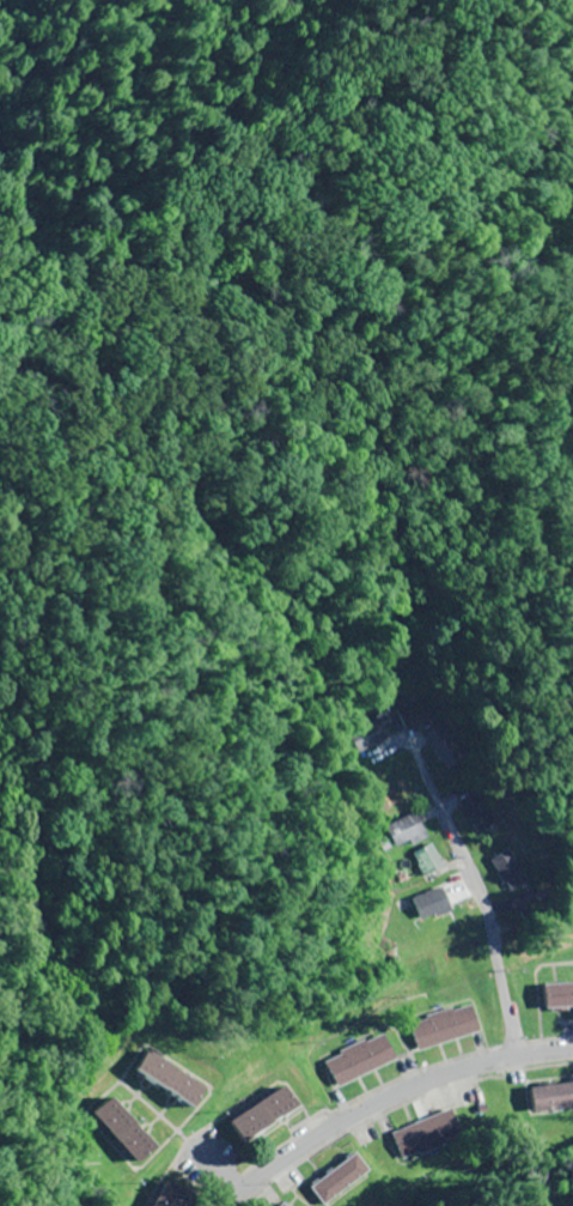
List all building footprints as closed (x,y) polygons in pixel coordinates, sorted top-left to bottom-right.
[(427,836),(420,824),(393,839),(401,852),(427,836)] [(421,882),(441,875),(431,848),(411,855),(421,882)] [(494,862),(514,893),(534,881),(513,849),(494,862)] [(411,899),(420,923),(451,911),(442,887),(411,899)] [(546,985),(548,1010),(572,1009),(572,984),(546,985)] [(478,1034),(471,1006),(410,1022),(417,1051),(478,1034)] [(395,1062),(384,1035),(325,1059),(336,1086),(395,1062)] [(534,1114),(572,1109),(572,1084),(531,1089),(534,1114)] [(298,1110),(286,1087),(228,1119),(240,1142),(298,1110)] [(461,1134),(452,1111),(389,1135),(398,1159),(461,1134)] [(113,1151),(133,1171),(156,1148),(136,1128),(113,1151)] [(350,1151),(307,1189),(322,1205),(323,1205),(366,1170),(350,1151)]
